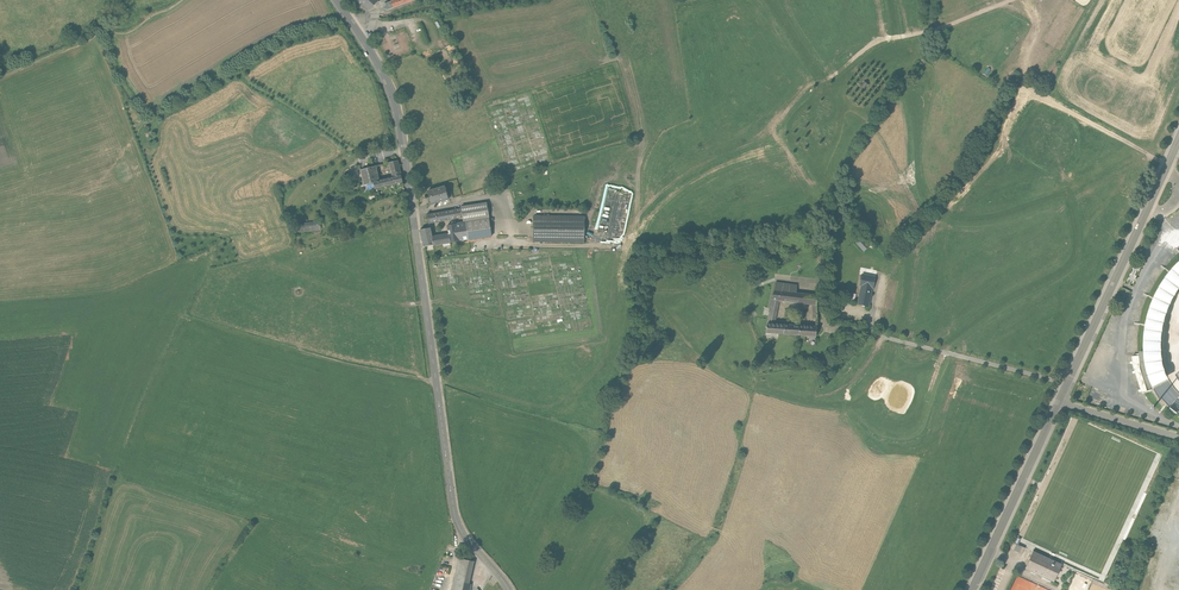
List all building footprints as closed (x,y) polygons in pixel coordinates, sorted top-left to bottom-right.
[(377,0),(360,0),(362,2),(370,10),(378,1),(377,0)] [(398,161),(389,164),(393,178),(401,177),(398,161)] [(376,167),(361,171),(364,186),(374,183),(380,182),(376,167)] [(380,182),(374,183),(376,190),(403,184),(401,177),(393,178),(380,182)] [(445,187),(428,192),(432,206),(449,201),(445,187)] [(463,218),(464,222),(466,222),(489,219),(487,204),(462,208),(462,210),(463,218)] [(462,210),(428,216),(429,224),(463,218),(462,210)] [(534,217),(534,242),(585,243),(585,218),(534,217)] [(489,219),(466,222),(469,241),(492,237),(489,219)] [(320,222),(297,224),(298,233),(321,231),(320,222)] [(450,244),(469,241),(466,222),(464,222),(447,225),(449,235),(450,244)] [(424,248),(450,244),(449,235),(433,238),(430,229),(420,230),(424,248)] [(863,251),(868,247),(859,238),(855,242),(863,251)] [(1178,414),(1178,393),(1174,388),(1169,379),(1165,369),(1163,360),(1162,350),(1162,341),(1163,331),(1164,322),(1168,313),(1171,305),(1176,296),(1178,290),(1178,262),(1173,268),(1166,278),(1160,287),(1155,297),(1150,307),(1147,318),(1145,328),(1144,340),(1144,351),(1139,350),(1142,369),(1149,389),(1155,387),(1165,400),(1175,411),(1178,414)] [(857,304),(868,307),(870,300),(870,296),(872,288),(874,288),(876,278),(862,275),(860,285),(861,285),(857,304)] [(813,319),(817,319),(817,295),(811,294),(796,293),(797,286),(775,283),(774,290),(773,292),(772,299),(780,300),(813,305),(813,319)] [(766,333),(816,336),(817,324),(811,324),(811,327),(775,324),(780,300),(772,299),(767,323),(766,333)] [(1012,542),(1013,542),(1018,545),(1021,539),(1014,536),(1012,542)] [(1013,542),(1010,549),(1022,554),(1025,548),(1018,545),(1013,542)] [(1033,551),(1025,569),(1053,582),(1061,564),(1033,551)] [(452,589),(470,589),(471,584),(469,584),(474,561),(460,558),(452,589)]
